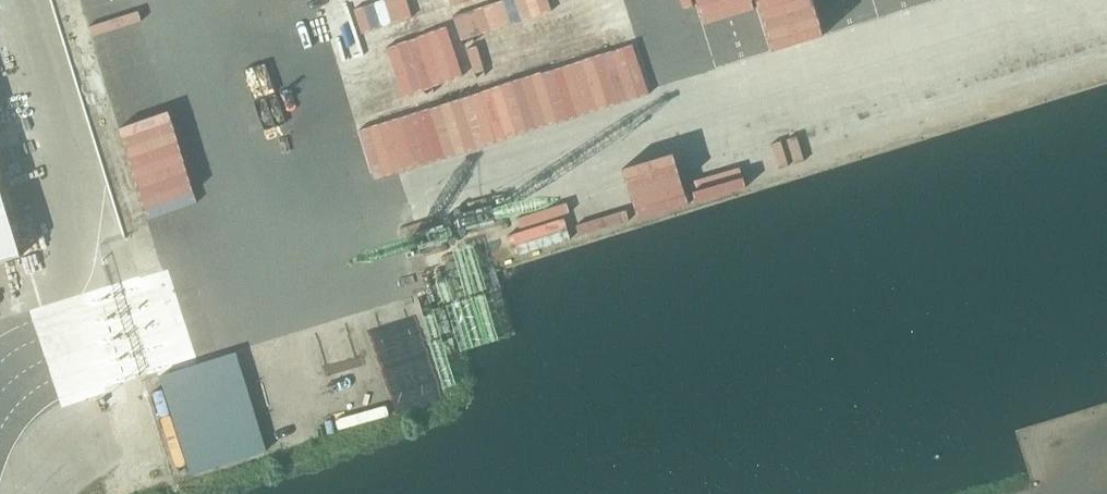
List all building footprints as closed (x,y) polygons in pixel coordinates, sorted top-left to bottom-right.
[(0,193),(0,261),(18,256),(20,256),(20,254),(19,254),(0,193)] [(185,473),(267,451),(240,350),(157,372),(185,473)]
